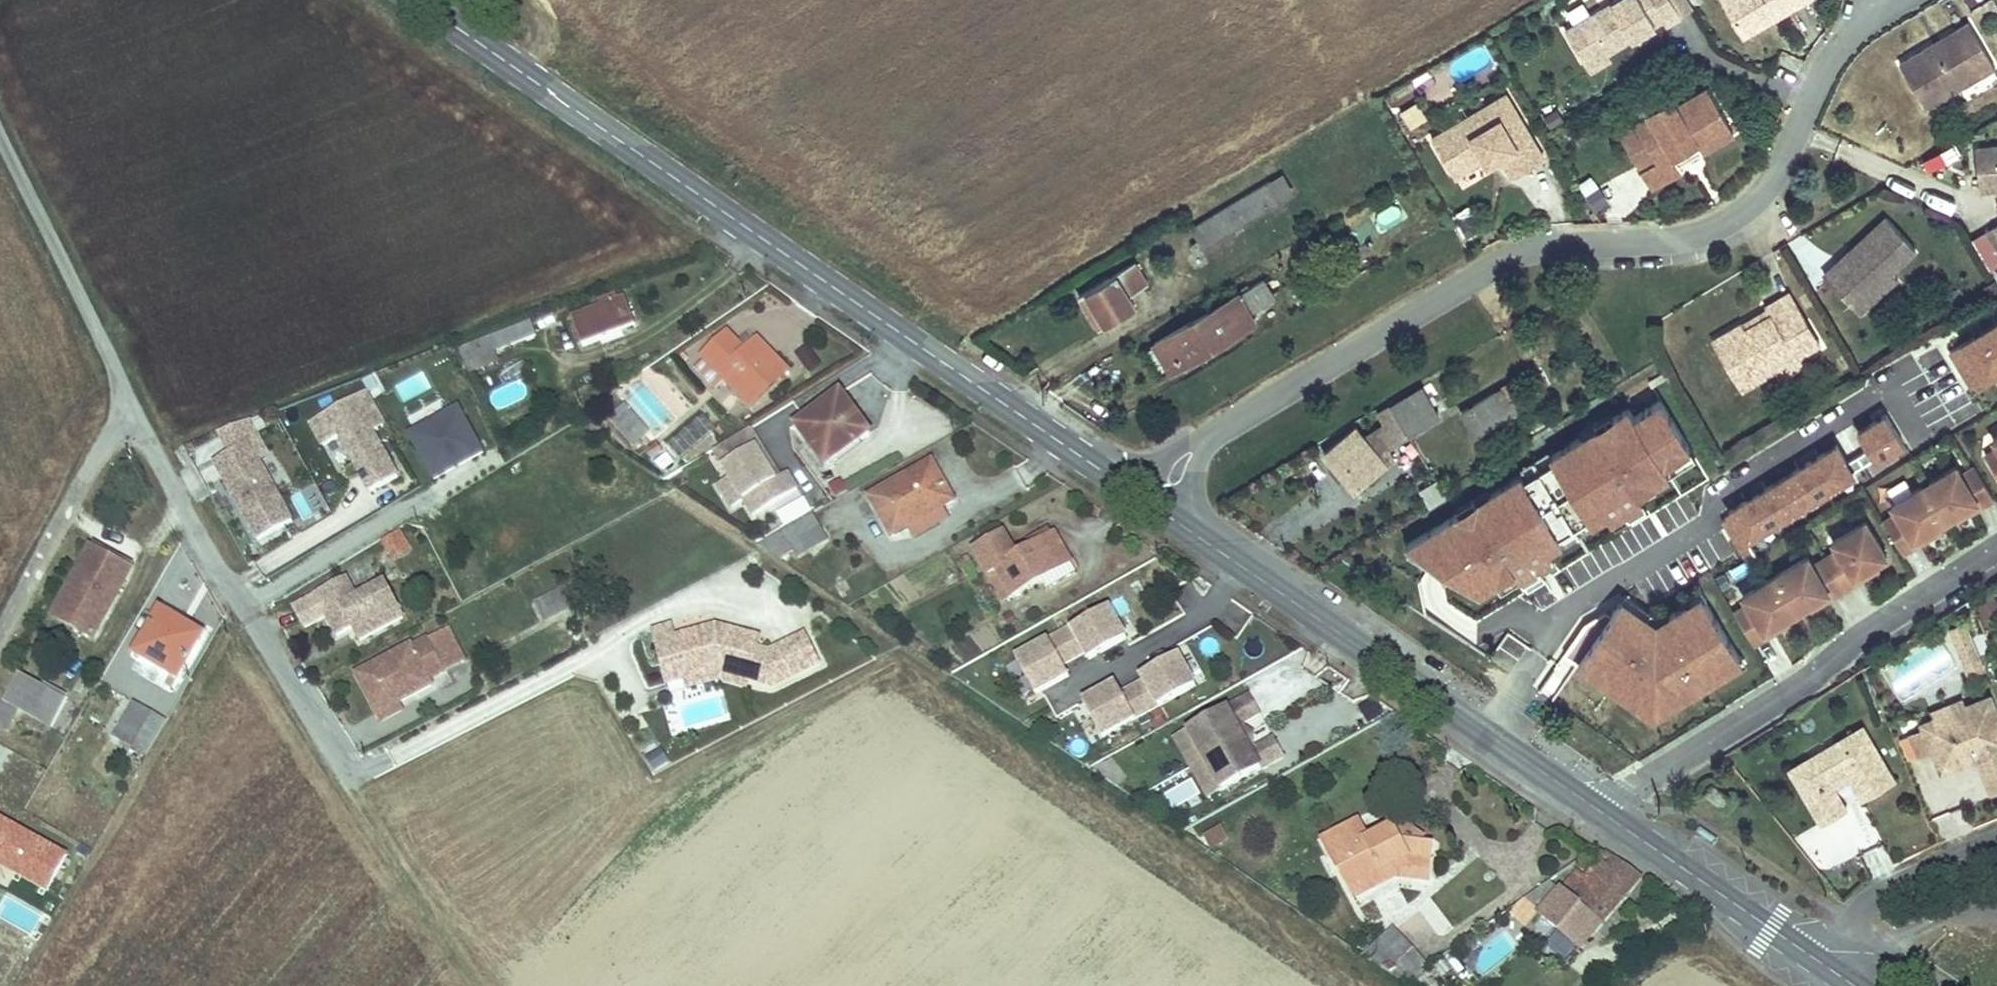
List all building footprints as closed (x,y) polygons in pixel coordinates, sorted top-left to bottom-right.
[(1585,17),(1605,53),(1632,37),(1635,30),(1644,31),(1665,19),(1668,24),(1678,19),(1668,0),(1616,0),(1585,17)] [(1740,38),(1764,25),(1761,19),(1769,14),(1772,20),(1808,0),(1720,0),(1719,0),(1740,38)] [(1761,19),(1764,25),(1772,20),(1769,14),(1761,19)] [(1931,50),(1897,70),(1924,115),(1993,75),(1967,29),(1952,38),(1956,44),(1935,56),(1931,50)] [(1635,30),(1632,37),(1640,38),(1644,31),(1635,30)] [(1952,38),(1931,50),(1935,56),(1956,44),(1952,38)] [(1674,108),(1669,99),(1645,112),(1647,116),(1632,124),(1651,162),(1635,170),(1644,189),(1675,173),(1672,167),(1669,160),(1692,149),(1695,156),(1729,140),(1707,93),(1674,108)] [(1501,97),(1427,140),(1446,172),(1477,154),(1489,147),(1496,158),(1508,179),(1539,161),(1501,97)] [(1931,172),(1961,154),(1953,141),(1923,159),(1931,172)] [(1477,154),(1446,172),(1450,179),(1481,161),(1484,166),(1496,158),(1489,147),(1477,154)] [(1669,160),(1672,167),(1695,156),(1692,149),(1669,160)] [(1993,156),(1978,158),(1983,200),(1996,198),(1996,193),(1996,191),(1993,156)] [(1203,240),(1193,246),(1198,254),(1286,203),(1275,183),(1197,228),(1203,240)] [(1837,272),(1824,283),(1858,322),(1882,301),(1876,294),(1891,282),(1916,262),(1890,229),(1864,250),(1867,254),(1840,276),(1837,272)] [(1988,241),(1996,257),(1996,236),(1988,241)] [(1864,250),(1837,272),(1840,276),(1867,254),(1864,250)] [(1135,262),(1078,295),(1099,328),(1134,308),(1128,298),(1150,285),(1135,262)] [(1278,299),(1265,279),(1156,344),(1172,372),(1258,321),(1253,314),(1278,299)] [(1891,282),(1876,294),(1882,301),(1897,289),(1891,282)] [(1739,327),(1711,344),(1741,396),(1774,376),(1796,363),(1809,355),(1796,331),(1804,326),(1788,299),(1764,313),(1766,317),(1742,332),(1739,327)] [(626,308),(573,329),(585,353),(604,346),(601,339),(633,325),(626,308)] [(1764,313),(1739,327),(1742,332),(1766,317),(1764,313)] [(1949,353),(1971,389),(1996,373),(1996,324),(1949,353)] [(532,331),(461,359),(467,371),(537,344),(532,331)] [(711,349),(699,360),(703,364),(693,373),(712,393),(722,383),(749,411),(786,373),(755,343),(741,356),(723,337),(711,349)] [(676,418),(700,403),(675,362),(650,378),(676,418)] [(1796,363),(1774,376),(1778,382),(1799,369),(1796,363)] [(841,386),(791,419),(822,466),(872,433),(841,386)] [(1431,390),(1393,411),(1409,437),(1445,416),(1431,390)] [(336,436),(366,494),(397,478),(372,431),(384,425),(367,392),(355,398),(324,414),(309,422),(320,444),(336,436)] [(1516,415),(1509,405),(1502,408),(1495,396),(1458,417),(1471,441),(1516,415)] [(1614,423),(1409,547),(1479,591),(1515,569),(1527,590),(1546,578),(1538,565),(1552,557),(1548,549),(1566,539),(1563,533),(1588,519),(1591,523),(1605,514),(1608,520),(1623,512),(1627,519),(1646,508),(1633,487),(1648,478),(1651,482),(1695,456),(1661,399),(1634,415),(1630,407),(1613,418),(1614,423)] [(624,408),(610,421),(632,445),(646,432),(624,408)] [(458,409),(408,436),(433,481),(483,454),(458,409)] [(1332,455),(1340,465),(1350,476),(1359,487),(1390,461),(1382,453),(1409,437),(1393,411),(1387,414),(1394,427),(1370,440),(1362,430),(1332,455)] [(680,460),(716,429),(702,413),(666,445),(680,460)] [(1721,521),(1745,560),(1755,555),(1746,541),(1853,477),(1850,472),(1872,459),(1874,462),(1901,446),(1883,416),(1855,433),(1865,451),(1843,464),(1833,448),(1726,512),(1728,516),(1721,521)] [(710,452),(727,480),(713,488),(727,511),(741,503),(742,502),(752,518),(798,488),(788,472),(781,477),(751,428),(710,452)] [(1996,478),(1996,438),(1992,441),(1996,450),(1984,458),(1996,478)] [(292,522),(250,441),(211,462),(253,543),(292,522)] [(926,459),(865,493),(890,535),(949,501),(926,459)] [(1350,476),(1340,465),(1335,470),(1345,481),(1350,476)] [(1932,479),(1921,486),(1944,521),(1956,514),(1975,501),(1979,507),(1992,498),(1971,466),(1958,474),(1953,466),(1932,479)] [(299,518),(326,510),(318,483),(291,491),(299,518)] [(1882,522),(1902,555),(1915,547),(1912,541),(1932,529),(1944,521),(1921,486),(1911,493),(1890,506),(1895,514),(1882,522)] [(782,527),(810,511),(803,499),(775,516),(782,527)] [(1975,501),(1956,514),(1959,519),(1979,507),(1975,501)] [(810,511),(780,529),(797,558),(827,540),(810,511)] [(1836,548),(1824,556),(1846,592),(1859,584),(1856,579),(1875,566),(1888,558),(1864,519),(1852,527),(1831,540),(1836,548)] [(428,528),(394,549),(389,552),(405,580),(409,578),(416,574),(408,560),(436,542),(428,528)] [(1932,529),(1912,541),(1915,547),(1935,534),(1932,529)] [(1025,542),(1029,550),(1050,538),(1046,531),(1025,542)] [(1050,538),(1029,550),(1014,558),(1001,534),(972,550),(986,574),(996,569),(1010,592),(1067,561),(1054,536),(1050,538)] [(1736,614),(1757,648),(1770,640),(1767,635),(1786,622),(1811,607),(1831,594),(1834,599),(1846,592),(1824,556),(1812,564),(1806,555),(1785,569),(1763,583),(1742,596),(1747,605),(1735,612),(1736,614)] [(108,576),(111,569),(94,560),(56,626),(98,650),(133,590),(108,576)] [(1856,579),(1859,584),(1879,572),(1875,566),(1856,579)] [(137,583),(111,569),(108,576),(133,590),(137,583)] [(352,590),(320,606),(341,642),(356,634),(365,650),(408,625),(390,592),(362,608),(352,590)] [(1811,607),(1814,612),(1834,599),(1831,594),(1811,607)] [(1587,623),(1566,654),(1646,713),(1679,692),(1685,699),(1742,663),(1701,597),(1660,622),(1624,596),(1611,616),(1605,611),(1587,623)] [(1110,605),(1018,656),(1038,692),(1071,674),(1065,663),(1087,651),(1091,657),(1128,636),(1110,605)] [(1786,622),(1767,635),(1770,640),(1790,627),(1786,622)] [(164,623),(140,666),(182,690),(207,648),(164,623)] [(683,626),(665,631),(675,666),(692,661),(697,681),(729,672),(761,681),(785,688),(831,665),(817,636),(781,654),(769,651),(772,640),(729,627),(687,639),(683,626)] [(1971,641),(1965,626),(1951,632),(1957,646),(1971,641)] [(1979,659),(1971,641),(1957,646),(1965,665),(1979,659)] [(432,651),(362,691),(385,728),(438,697),(433,690),(449,681),(432,651)] [(1117,682),(1084,700),(1104,736),(1197,684),(1180,653),(1142,673),(1146,680),(1123,692),(1117,682)] [(1984,671),(1979,659),(1965,665),(1970,676),(1984,671)] [(697,681),(692,661),(675,666),(681,686),(697,681)] [(761,681),(729,672),(697,681),(699,689),(729,680),(759,688),(761,681)] [(24,683),(6,710),(51,738),(68,710),(24,683)] [(1254,748),(1241,725),(1263,712),(1252,693),(1190,728),(1225,789),(1287,754),(1276,735),(1254,748)] [(1995,700),(1968,711),(1970,715),(1943,726),(1942,723),(1928,728),(1936,750),(1945,773),(1970,763),(1985,767),(1994,790),(1996,789),(1996,704),(1995,700)] [(1970,715),(1968,711),(1966,706),(1939,717),(1942,723),(1943,726),(1970,715)] [(135,713),(115,746),(144,764),(164,732),(135,713)] [(1936,750),(1928,728),(1913,734),(1922,755),(1936,750)] [(1823,771),(1818,764),(1795,779),(1827,831),(1849,816),(1836,795),(1856,782),(1868,801),(1898,783),(1867,733),(1836,753),(1841,760),(1823,771)] [(645,756),(654,773),(670,763),(661,747),(645,756)] [(1836,753),(1818,764),(1823,771),(1841,760),(1836,753)] [(1346,855),(1333,863),(1351,893),(1396,867),(1430,875),(1437,844),(1427,842),(1429,836),(1403,823),(1396,827),(1393,821),(1370,833),(1359,816),(1332,830),(1346,855)] [(1210,849),(1229,838),(1220,823),(1201,834),(1210,849)] [(1346,855),(1332,830),(1318,838),(1333,863),(1346,855)] [(1584,948),(1645,879),(1609,853),(1589,878),(1581,872),(1545,918),(1584,948)] [(1428,882),(1430,875),(1396,867),(1351,893),(1357,902),(1399,877),(1428,882)] [(1369,944),(1410,983),(1430,969),(1387,927),(1369,944)] [(1410,983),(1414,985),(1433,985),(1447,972),(1438,964),(1430,969),(1410,983)]
